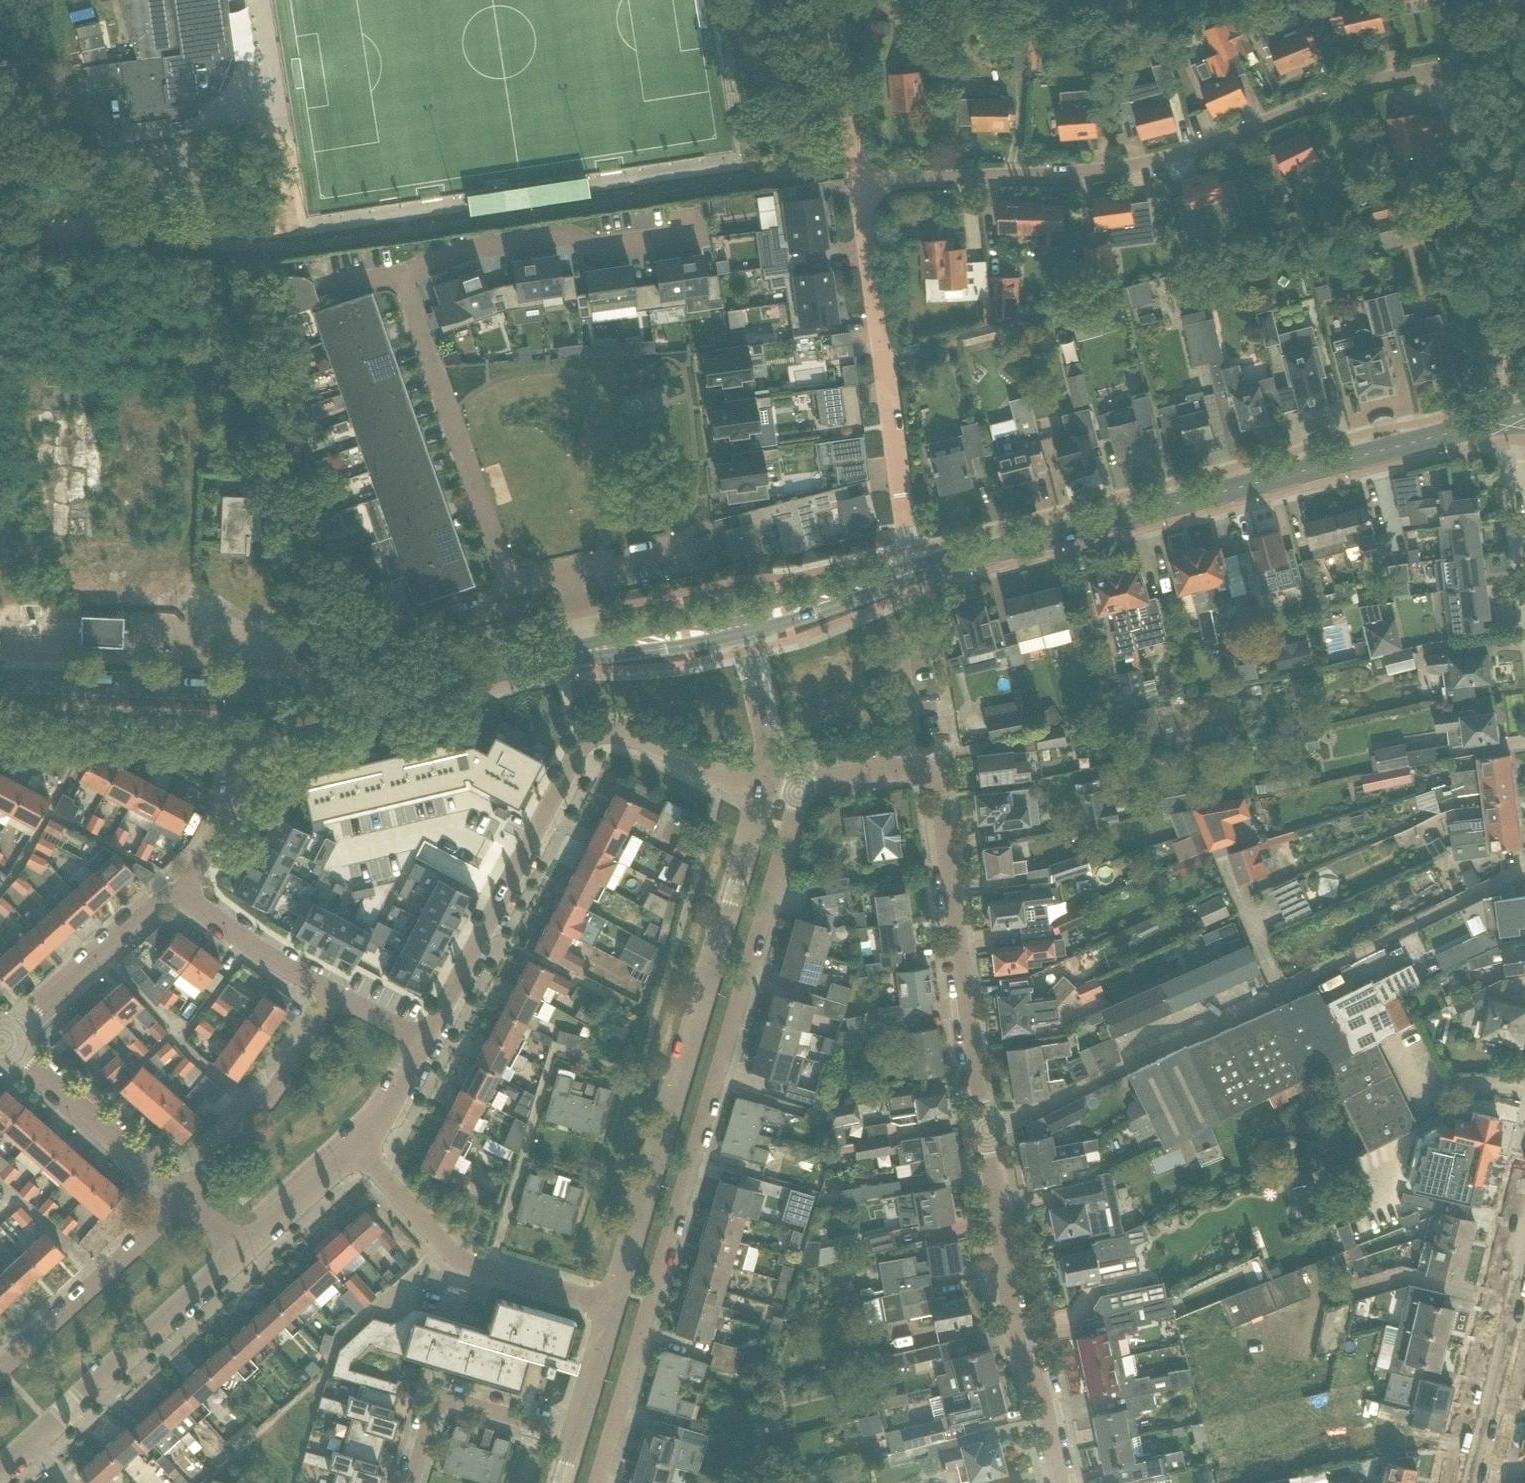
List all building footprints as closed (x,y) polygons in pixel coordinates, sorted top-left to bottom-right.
[(226,12),(229,12),(228,0),(120,0),(137,59),(121,62),(124,86),(129,123),(170,118),(171,123),(199,115),(197,102),(203,100),(208,98),(211,96),(214,94),(219,91),(221,88),(222,87),(224,86),(226,82),(227,79),(229,76),(230,72),(231,71),(232,67),(232,63),(232,61),(232,57),(232,55),(226,12)] [(1378,0),(1345,8),(1343,1),(1328,4),(1335,35),(1348,32),(1350,39),(1385,31),(1383,21),(1390,19),(1386,0),(1380,0),(1378,0)] [(1217,81),(1202,88),(1206,98),(1214,116),(1247,101),(1239,83),(1236,76),(1235,73),(1233,74),(1227,59),(1239,53),(1236,46),(1229,31),(1225,22),(1206,31),(1217,54),(1207,59),(1217,81)] [(1237,27),(1229,31),(1236,46),(1244,43),(1249,40),(1250,40),(1242,25),(1241,25),(1237,27)] [(1269,45),(1274,55),(1281,74),(1315,60),(1312,55),(1319,52),(1308,25),(1284,35),(1286,38),(1269,45)] [(1183,29),(1176,32),(1180,42),(1194,38),(1191,27),(1183,29)] [(947,53),(956,38),(948,34),(940,49),(947,53)] [(963,43),(956,38),(947,53),(955,58),(963,43)] [(1167,46),(1159,48),(1159,52),(1161,65),(1170,63),(1167,46)] [(1014,52),(1013,70),(1025,70),(1026,52),(1014,52)] [(1036,53),(1027,53),(1027,69),(1036,69),(1036,53)] [(124,86),(121,62),(85,67),(89,91),(124,86)] [(925,108),(923,88),(922,72),(891,75),(894,111),(925,108)] [(1124,112),(1120,113),(1127,139),(1131,138),(1142,135),(1143,139),(1177,130),(1172,111),(1170,100),(1168,100),(1168,99),(1164,85),(1164,84),(1159,85),(1120,95),(1124,112)] [(1063,109),(1059,109),(1059,111),(1060,119),(1062,139),(1098,136),(1096,116),(1095,106),(1092,106),(1091,90),(1061,92),(1063,109)] [(1015,119),(1015,109),(1015,107),(1010,107),(1010,98),(974,98),(974,101),(962,100),(962,103),(962,119),(964,121),(974,121),(974,130),(1009,130),(1010,119),(1015,119)] [(1430,117),(1421,119),(1420,113),(1389,120),(1397,155),(1427,149),(1424,135),(1433,133),(1430,117)] [(1319,160),(1314,150),(1306,132),(1273,148),(1276,153),(1269,156),(1277,171),(1283,169),(1286,176),(1319,160)] [(1226,201),(1223,190),(1217,171),(1183,182),(1189,201),(1190,206),(1179,209),(1186,232),(1199,228),(1198,224),(1229,215),(1225,201),(1226,201)] [(468,212),(589,198),(586,175),(465,190),(468,212)] [(821,207),(820,196),(798,199),(796,185),(771,188),(772,189),(777,227),(777,228),(823,221),(823,219),(825,218),(824,206),(821,207)] [(1151,224),(1148,202),(1131,204),(1130,195),(1094,200),(1097,219),(1098,231),(1101,247),(1118,245),(1116,228),(1134,226),(1151,224)] [(1410,195),(1379,202),(1383,215),(1413,207),(1410,195)] [(1001,202),(1000,222),(1000,234),(1036,235),(1036,245),(1064,246),(1064,226),(1065,206),(1037,205),(1037,203),(1001,202)] [(1383,215),(1379,202),(1372,204),(1376,217),(1383,215)] [(1311,235),(1299,208),(1286,214),(1297,241),(1311,235)] [(1418,212),(1379,222),(1385,243),(1423,233),(1418,212)] [(824,224),(823,221),(777,228),(777,227),(769,228),(774,266),(794,263),(807,262),(805,249),(827,246),(825,236),(828,235),(826,223),(824,224)] [(953,240),(922,241),(924,277),(926,277),(928,302),(941,301),(940,288),(968,287),(966,249),(953,250),(953,240)] [(1205,266),(1201,250),(1192,252),(1197,268),(1205,266)] [(1197,268),(1192,252),(1184,254),(1188,270),(1197,268)] [(721,299),(717,274),(704,276),(701,254),(691,256),(690,253),(677,255),(683,296),(684,295),(706,292),(708,301),(721,299)] [(576,295),(573,275),(560,276),(557,255),(546,256),(546,254),(534,256),(540,296),(541,296),(562,293),(563,301),(576,299),(575,295),(576,295)] [(683,296),(677,255),(664,257),(665,260),(654,261),(657,283),(645,285),(648,309),(685,304),(684,295),(683,296)] [(540,296),(534,256),(523,257),(523,260),(512,261),(516,283),(501,285),(507,309),(512,309),(531,306),(536,305),(542,304),(541,296),(540,296)] [(715,261),(717,274),(728,272),(727,260),(715,261)] [(833,296),(830,271),(796,276),(794,263),(774,266),(762,267),(763,280),(769,280),(770,290),(786,288),(787,302),(833,296)] [(648,309),(645,285),(632,286),(629,265),(619,266),(619,264),(607,265),(613,306),(634,303),(636,311),(648,309)] [(613,306),(607,265),(595,267),(595,270),(585,271),(588,293),(576,295),(575,295),(576,299),(579,319),(592,317),(591,309),(613,306)] [(507,309),(501,285),(486,290),(479,270),(457,277),(472,321),(507,309)] [(435,478),(416,425),(401,382),(370,294),(371,294),(370,293),(361,296),(322,310),(319,303),(312,282),(311,281),(309,280),(308,280),(306,279),(305,278),(303,278),(301,277),(300,277),(298,276),(296,276),(294,276),(293,276),(291,276),(289,276),(288,276),(286,276),(285,277),(276,280),(289,316),(313,307),(315,312),(313,313),(314,314),(415,602),(415,603),(472,583),(435,478)] [(472,321),(457,277),(435,285),(441,303),(433,306),(435,311),(427,314),(432,328),(440,325),(442,332),(472,321)] [(1021,277),(991,277),(993,298),(994,303),(995,305),(999,321),(999,322),(1021,316),(1021,277)] [(1149,282),(1129,287),(1133,306),(1134,308),(1145,305),(1144,304),(1154,301),(1149,282)] [(1328,284),(1316,287),(1319,301),(1331,298),(1328,284)] [(988,285),(978,285),(979,299),(989,298),(988,285)] [(1133,306),(1129,287),(1069,303),(1074,326),(1100,319),(1100,320),(1112,317),(1111,312),(1133,306)] [(1395,330),(1394,329),(1393,325),(1386,295),(1365,300),(1374,335),(1395,330)] [(834,298),(833,296),(787,302),(793,339),(817,336),(815,323),(837,320),(835,310),(838,310),(836,298),(834,298)] [(989,298),(979,299),(981,327),(999,322),(999,321),(995,305),(994,303),(993,298),(989,298)] [(739,309),(727,311),(730,328),(742,326),(739,309)] [(1273,309),(1258,313),(1266,346),(1281,343),(1273,309)] [(1215,318),(1215,317),(1199,321),(1209,363),(1224,360),(1215,318)] [(1444,333),(1440,317),(1414,324),(1413,319),(1393,325),(1394,329),(1395,329),(1404,360),(1411,358),(1416,380),(1442,373),(1449,371),(1444,352),(1440,354),(1435,335),(1444,333)] [(1209,363),(1199,321),(1185,325),(1194,366),(1209,363)] [(965,346),(999,337),(996,325),(962,333),(965,346)] [(1389,366),(1384,346),(1376,348),(1373,333),(1370,330),(1367,328),(1362,328),(1358,331),(1356,333),(1355,336),(1358,346),(1337,351),(1336,351),(1343,381),(1355,378),(1359,394),(1369,392),(1369,394),(1385,390),(1385,388),(1394,385),(1389,366)] [(834,357),(854,354),(849,329),(829,332),(834,357)] [(774,332),(754,335),(755,344),(762,343),(775,342),(774,332)] [(734,336),(735,347),(755,344),(754,335),(754,333),(734,336)] [(654,352),(653,340),(634,342),(635,354),(646,353),(654,352)] [(748,357),(764,354),(762,343),(755,344),(735,347),(728,348),(723,349),(716,350),(717,357),(703,359),(706,384),(722,381),(722,385),(739,383),(739,379),(751,377),(748,357)] [(583,344),(571,346),(572,358),(584,357),(583,345),(583,344)] [(604,355),(603,344),(583,345),(584,357),(596,356),(604,355)] [(1310,407),(1313,406),(1314,409),(1324,407),(1323,403),(1327,402),(1320,377),(1326,376),(1318,345),(1282,355),(1290,386),(1295,384),(1301,409),(1303,409),(1303,407),(1309,406),(1310,407)] [(857,384),(854,364),(841,366),(844,386),(857,384)] [(1247,391),(1240,365),(1226,369),(1222,370),(1227,389),(1232,405),(1237,403),(1244,428),(1254,425),(1255,429),(1267,426),(1266,422),(1268,421),(1264,405),(1280,401),(1275,382),(1274,376),(1273,377),(1274,384),(1247,391)] [(815,389),(820,425),(846,421),(841,386),(815,389)] [(1089,388),(1071,393),(1074,404),(1092,400),(1089,388)] [(1215,435),(1209,416),(1203,391),(1187,396),(1188,401),(1158,409),(1163,428),(1182,423),(1187,443),(1215,435)] [(1043,392),(1030,395),(1036,419),(1049,416),(1043,392)] [(1134,403),(1096,413),(1100,430),(1102,436),(1114,433),(1120,460),(1147,453),(1146,447),(1161,443),(1156,426),(1154,418),(1149,398),(1148,392),(1132,396),(1134,403)] [(758,430),(756,411),(755,409),(771,406),(770,396),(723,402),(724,409),(710,411),(713,436),(729,434),(729,438),(747,435),(746,431),(758,430)] [(1041,440),(1034,413),(1015,418),(1019,435),(1015,436),(1015,435),(998,439),(998,440),(994,441),(998,457),(997,457),(1004,486),(1037,477),(1036,471),(1048,468),(1041,440)] [(1066,434),(1055,436),(1059,453),(1064,472),(1078,469),(1078,471),(1097,466),(1092,446),(1098,444),(1092,420),(1064,427),(1066,434)] [(975,469),(972,458),(985,455),(977,422),(964,425),(967,435),(947,440),(951,454),(934,458),(943,493),(947,492),(948,495),(960,492),(959,489),(973,485),(969,471),(975,469)] [(865,458),(862,436),(819,442),(821,464),(838,462),(865,458)] [(732,461),(717,463),(721,488),(726,487),(728,502),(767,496),(765,482),(762,461),(778,459),(777,448),(731,454),(732,461)] [(861,535),(860,534),(859,534),(856,523),(869,520),(863,494),(850,498),(846,485),(791,499),(804,549),(822,545),(861,535)] [(1480,522),(1477,497),(1452,501),(1451,490),(1439,492),(1439,496),(1437,497),(1437,499),(1424,500),(1409,502),(1409,503),(1399,504),(1398,504),(1401,516),(1411,515),(1412,521),(1412,524),(1427,522),(1426,513),(1441,511),(1443,527),(1452,526),(1478,522),(1480,522)] [(306,495),(292,500),(295,509),(309,504),(306,495)] [(260,537),(260,517),(261,498),(222,496),(220,552),(245,553),(245,555),(248,555),(249,537),(260,537)] [(746,552),(749,563),(747,563),(748,564),(804,549),(791,499),(770,505),(736,514),(739,527),(726,530),(733,556),(746,552)] [(1368,507),(1337,515),(1345,548),(1358,545),(1365,551),(1377,547),(1379,557),(1392,553),(1387,533),(1375,536),(1374,532),(1373,527),(1368,507)] [(1337,515),(1306,523),(1315,559),(1316,559),(1346,551),(1345,548),(1337,515)] [(309,520),(292,526),(296,535),(312,529),(309,520)] [(1482,554),(1478,522),(1452,526),(1456,556),(1445,558),(1446,559),(1482,554)] [(1293,549),(1284,552),(1278,530),(1251,537),(1256,556),(1253,557),(1262,594),(1302,584),(1293,549)] [(1229,581),(1223,558),(1221,548),(1217,549),(1216,547),(1196,552),(1210,609),(1223,606),(1221,600),(1217,584),(1229,581)] [(1210,609),(1196,552),(1175,557),(1176,560),(1172,561),(1180,593),(1192,590),(1198,612),(1210,609)] [(1482,554),(1446,559),(1436,560),(1439,585),(1444,584),(1445,591),(1448,590),(1460,589),(1487,586),(1482,554)] [(1317,563),(1303,567),(1312,611),(1360,602),(1355,582),(1348,584),(1350,590),(1324,595),(1324,594),(1317,563)] [(1165,635),(1156,599),(1149,601),(1146,588),(1141,569),(1137,570),(1136,567),(1116,573),(1133,639),(1145,636),(1146,640),(1165,635)] [(1133,639),(1116,573),(1095,578),(1096,581),(1092,582),(1098,603),(1101,615),(1112,612),(1116,629),(1112,630),(1118,654),(1136,649),(1135,646),(1133,639)] [(1491,618),(1487,586),(1460,589),(1448,590),(1450,608),(1446,609),(1450,635),(1484,630),(1482,619),(1491,618)] [(1068,614),(1067,614),(1060,587),(1033,594),(1040,621),(1043,635),(1044,635),(1047,647),(1073,641),(1072,639),(1084,636),(1080,617),(1069,619),(1068,614)] [(1040,621),(1033,594),(1006,601),(1013,628),(1015,628),(1017,632),(1005,635),(1010,655),(1013,666),(1025,663),(1019,641),(1043,635),(1040,621)] [(1384,622),(1379,601),(1358,604),(1371,655),(1392,650),(1385,622),(1384,622)] [(461,622),(454,603),(441,608),(423,614),(428,630),(461,622)] [(997,658),(1009,655),(1010,655),(1005,635),(1004,636),(1000,618),(990,620),(986,606),(959,613),(962,623),(958,624),(966,656),(995,648),(997,658)] [(124,618),(80,616),(79,649),(123,651),(123,635),(124,618)] [(306,621),(300,623),(302,640),(311,637),(306,621)] [(1313,662),(1309,645),(1298,648),(1297,642),(1284,645),(1286,650),(1274,653),(1278,670),(1290,667),(1291,671),(1303,668),(1302,664),(1313,662)] [(1412,646),(1370,656),(1375,676),(1389,671),(1389,674),(1416,668),(1412,646)] [(1493,676),(1492,669),(1489,668),(1488,664),(1486,664),(1485,656),(1487,656),(1487,654),(1485,655),(1484,649),(1486,648),(1486,647),(1485,647),(1466,650),(1467,651),(1427,656),(1430,674),(1453,670),(1456,698),(1457,699),(1476,696),(1475,684),(1491,682),(1490,678),(1493,676)] [(960,656),(949,659),(951,675),(964,671),(960,656)] [(1256,661),(1239,665),(1243,681),(1259,677),(1256,661)] [(1132,670),(1120,675),(1127,695),(1140,690),(1132,670)] [(1144,680),(1150,704),(1161,701),(1155,678),(1144,680)] [(1129,711),(1135,739),(1158,734),(1152,706),(1129,711)] [(1495,715),(1495,713),(1478,715),(1477,709),(1469,710),(1443,713),(1435,714),(1437,733),(1464,729),(1466,744),(1478,742),(1498,739),(1498,736),(1500,735),(1499,725),(1496,725),(1496,721),(1493,722),(1492,715),(1495,715)] [(1026,730),(1023,714),(987,721),(990,737),(1026,730)] [(1033,733),(1037,750),(1066,744),(1062,727),(1033,733)] [(323,762),(298,768),(302,784),(301,784),(301,785),(310,820),(312,828),(323,825),(334,874),(353,885),(433,868),(414,858),(424,840),(474,866),(508,803),(517,807),(533,777),(535,773),(537,769),(536,769),(541,760),(531,755),(521,749),(514,745),(514,746),(504,741),(494,735),(489,744),(489,743),(485,750),(485,751),(479,748),(471,744),(462,746),(456,747),(454,739),(453,739),(451,732),(427,738),(427,737),(322,761),(323,762)] [(1375,749),(1379,772),(1410,766),(1451,758),(1452,758),(1450,744),(1449,744),(1407,751),(1406,743),(1375,749)] [(1029,777),(1027,764),(1026,752),(1012,754),(1012,752),(996,753),(976,756),(978,771),(976,771),(977,781),(979,781),(980,783),(1000,781),(1015,779),(1029,777)] [(1162,752),(1152,753),(1153,761),(1163,760),(1162,752)] [(104,793),(118,766),(93,753),(79,780),(104,793)] [(1510,754),(1491,756),(1478,758),(1479,770),(1450,774),(1451,784),(1452,785),(1513,777),(1510,754)] [(129,806),(143,779),(118,766),(104,793),(129,806)] [(1412,781),(1410,766),(1379,772),(1382,787),(1412,781)] [(25,786),(0,774),(0,808),(11,814),(25,786)] [(1516,799),(1513,777),(1452,785),(1451,784),(1434,789),(1438,801),(1453,795),(1453,796),(1482,792),(1484,803),(1516,799)] [(154,819),(168,792),(143,779),(129,806),(124,817),(148,830),(154,819)] [(50,800),(25,786),(11,814),(36,827),(50,800)] [(1037,821),(1033,788),(1007,792),(995,793),(975,796),(975,799),(973,802),(974,808),(977,810),(978,822),(994,820),(995,827),(1003,826),(1037,821)] [(1106,806),(1102,789),(1075,794),(1082,828),(1117,821),(1114,804),(1106,806)] [(63,792),(57,804),(53,811),(72,821),(79,807),(72,803),(74,798),(63,792)] [(193,805),(168,792),(154,819),(179,832),(193,805)] [(615,793),(601,819),(625,832),(625,831),(633,817),(653,828),(659,815),(615,793)] [(1243,798),(1194,808),(1195,812),(1204,830),(1212,849),(1236,841),(1230,822),(1249,816),(1243,798)] [(1520,826),(1516,799),(1484,803),(1485,817),(1449,822),(1450,835),(1520,826)] [(662,810),(683,822),(688,811),(667,800),(662,810)] [(1204,830),(1195,812),(1194,808),(1170,813),(1179,836),(1202,831),(1204,830)] [(894,811),(844,818),(846,835),(865,832),(869,859),(900,854),(894,811)] [(97,834),(104,819),(93,813),(86,828),(97,834)] [(12,815),(8,821),(31,833),(35,827),(12,815)] [(274,815),(264,835),(297,852),(297,853),(300,855),(301,855),(312,835),(274,815)] [(50,818),(45,828),(59,836),(64,825),(50,818)] [(617,860),(630,834),(625,831),(625,832),(601,819),(588,845),(612,858),(617,860)] [(118,826),(111,841),(122,847),(130,832),(118,826)] [(1522,847),(1520,826),(1450,835),(1452,846),(1488,841),(1490,851),(1522,847)] [(1210,849),(1202,831),(1180,840),(1188,859),(1210,849)] [(264,835),(254,854),(287,871),(297,853),(297,852),(264,835)] [(50,853),(55,843),(41,836),(35,846),(50,853)] [(153,845),(142,839),(135,854),(145,859),(153,845)] [(677,841),(671,853),(682,858),(688,847),(677,841)] [(603,886),(617,860),(612,858),(588,845),(575,871),(603,886)] [(1009,845),(1001,845),(981,848),(985,878),(1005,875),(1026,872),(1025,860),(1011,861),(1009,845)] [(134,873),(120,858),(115,853),(104,847),(86,863),(113,892),(134,873)] [(1257,847),(1230,856),(1240,886),(1266,877),(1257,847)] [(1049,864),(1050,882),(1090,869),(1090,867),(1104,861),(1100,850),(1085,855),(1084,853),(1049,864)] [(1178,877),(1214,862),(1209,851),(1173,866),(1178,877)] [(41,871),(47,859),(33,852),(26,864),(41,871)] [(254,854),(244,874),(281,893),(292,873),(287,871),(254,854)] [(686,863),(675,857),(666,878),(680,885),(686,863)] [(316,862),(311,871),(318,876),(323,866),(316,862)] [(415,862),(408,875),(415,879),(418,881),(426,868),(415,862)] [(113,892),(86,863),(65,882),(74,891),(92,911),(113,892)] [(596,901),(603,886),(575,871),(561,897),(585,909),(591,898),(596,901)] [(244,874),(234,893),(271,913),(281,893),(244,874)] [(32,885),(20,875),(11,884),(23,895),(32,885)] [(408,875),(403,885),(410,889),(415,879),(408,875)] [(851,896),(847,877),(823,881),(826,894),(848,890),(849,896),(851,896)] [(427,897),(427,898),(460,915),(470,895),(437,878),(427,897)] [(335,882),(331,890),(341,895),(345,887),(335,882)] [(669,897),(671,888),(661,883),(656,891),(669,897)] [(403,885),(398,894),(405,898),(410,889),(403,885)] [(373,886),(363,888),(365,897),(375,894),(373,886)] [(1038,921),(1036,905),(1046,904),(1052,903),(1051,903),(1058,902),(1056,887),(1050,888),(1050,887),(1024,890),(1004,892),(1005,899),(987,901),(987,903),(988,911),(988,912),(989,912),(989,915),(987,917),(988,922),(990,923),(991,927),(990,927),(990,928),(1020,924),(1021,937),(1050,934),(1048,920),(1038,921)] [(363,888),(352,891),(354,900),(365,897),(363,888)] [(642,905),(661,914),(668,899),(649,890),(642,905)] [(837,905),(838,905),(852,903),(851,896),(849,896),(848,890),(826,894),(810,897),(812,908),(812,910),(807,908),(807,909),(808,910),(806,921),(796,918),(795,919),(796,919),(789,945),(823,955),(823,954),(830,931),(832,932),(833,928),(831,928),(837,905)] [(92,911),(74,891),(53,910),(71,930),(92,911)] [(905,892),(885,895),(875,897),(879,924),(909,920),(905,892)] [(1313,912),(1305,893),(1279,905),(1287,923),(1313,912)] [(1196,902),(1202,923),(1229,915),(1222,894),(1196,902)] [(302,895),(298,902),(309,907),(312,901),(302,895)] [(420,900),(413,915),(450,934),(460,915),(427,898),(427,897),(423,895),(420,900)] [(1512,933),(1520,931),(1519,925),(1524,924),(1524,897),(1498,900),(1498,895),(1483,898),(1488,930),(1470,938),(1472,943),(1455,951),(1453,945),(1435,953),(1443,972),(1469,958),(1485,951),(1502,942),(1501,934),(1512,933)] [(1,896),(0,897),(0,912),(4,916),(13,906),(1,896)] [(605,919),(585,909),(561,897),(548,922),(571,935),(592,946),(605,919)] [(305,914),(295,934),(315,944),(332,911),(312,901),(309,907),(306,913),(305,914)] [(298,902),(295,908),(305,914),(306,913),(309,907),(298,902)] [(392,904),(388,914),(395,918),(400,908),(392,904)] [(1055,934),(1086,920),(1080,907),(1049,921),(1055,934)] [(71,930),(53,910),(32,928),(51,949),(71,930)] [(332,911),(315,944),(334,954),(351,921),(350,921),(348,920),(332,911)] [(866,926),(864,911),(851,913),(852,923),(853,928),(866,926)] [(403,934),(402,935),(406,937),(407,936),(440,953),(450,934),(413,915),(403,934)] [(351,921),(334,954),(354,964),(360,952),(363,946),(367,939),(372,930),(373,927),(369,925),(353,917),(350,921),(351,921)] [(372,930),(367,939),(378,945),(382,947),(387,937),(392,928),(377,920),(373,927),(372,930)] [(913,948),(909,920),(879,924),(883,953),(881,953),(883,968),(892,966),(891,962),(903,961),(901,950),(913,948)] [(564,949),(571,935),(548,922),(534,949),(577,972),(584,959),(564,949)] [(650,922),(644,932),(652,936),(658,926),(650,922)] [(869,940),(866,926),(853,928),(855,943),(869,940)] [(51,949),(32,928),(12,947),(30,967),(51,949)] [(180,972),(199,947),(177,931),(152,965),(174,981),(181,972),(180,972)] [(625,944),(617,958),(634,967),(642,972),(653,952),(656,946),(631,933),(625,944)] [(397,954),(397,955),(430,972),(440,953),(407,936),(406,937),(397,954)] [(1062,941),(1051,943),(1051,937),(1021,941),(1022,945),(991,949),(994,974),(1026,970),(1025,966),(1039,964),(1038,959),(1054,957),(1054,955),(1064,953),(1062,941)] [(367,939),(363,946),(374,952),(378,945),(367,939)] [(1513,940),(1502,942),(1485,951),(1469,958),(1472,968),(1505,960),(1507,973),(1524,971),(1524,943),(1517,944),(1517,940),(1513,940)] [(827,955),(823,954),(823,955),(789,945),(781,971),(780,972),(825,985),(828,973),(818,970),(821,957),(826,958),(827,955)] [(1247,946),(1199,967),(1158,986),(1169,1011),(1210,993),(1257,972),(1257,973),(1259,972),(1251,954),(1247,946)] [(12,947),(0,958),(0,977),(9,987),(30,967),(12,947)] [(221,962),(199,947),(180,972),(181,972),(182,973),(177,981),(186,988),(191,980),(202,988),(221,962)] [(392,953),(382,973),(419,992),(430,972),(397,955),(397,954),(393,952),(392,953)] [(572,982),(546,969),(528,959),(515,986),(543,1001),(551,987),(566,994),(572,982)] [(933,1002),(928,967),(896,971),(900,1004),(878,1007),(880,1020),(862,1022),(863,1024),(912,1015),(910,1005),(933,1002)] [(1407,991),(1397,970),(1372,982),(1383,1003),(1395,997),(1407,991)] [(1029,998),(1028,990),(1031,989),(1029,975),(1000,979),(1001,992),(996,992),(999,1014),(1054,1007),(1053,995),(1029,998)] [(138,985),(156,1005),(165,993),(149,976),(138,985)] [(1081,1001),(1103,991),(1097,976),(1074,986),(1081,1001)] [(1510,1004),(1499,1001),(1504,980),(1472,995),(1479,1008),(1487,1004),(1493,1006),(1484,1039),(1499,1043),(1500,1038),(1520,1043),(1524,1025),(1524,1008),(1510,1004)] [(167,1031),(143,1005),(121,981),(102,999),(123,1023),(134,1013),(158,1040),(167,1031)] [(852,988),(831,981),(826,997),(829,998),(847,1003),(852,988)] [(284,1008),(291,998),(271,984),(257,1003),(228,982),(218,996),(231,1005),(247,1017),(269,1033),(286,1010),(284,1008)] [(1389,1016),(1383,1003),(1372,982),(1363,987),(1363,986),(1332,1001),(1332,1002),(1325,1006),(1324,1006),(1349,1055),(1376,1041),(1397,1031),(1389,1016)] [(530,1027),(543,1001),(515,986),(501,1012),(525,1024),(530,1027)] [(1169,1011),(1158,986),(1129,998),(1140,1024),(1169,1011)] [(160,1001),(170,1008),(179,996),(169,989),(160,1001)] [(1324,1006),(1325,1006),(1317,989),(1277,1007),(1311,1074),(1323,1068),(1323,1067),(1326,1065),(1349,1055),(1324,1006)] [(1453,993),(1445,997),(1449,1005),(1457,1001),(1453,993)] [(807,1031),(814,1006),(773,994),(773,996),(774,996),(767,1019),(798,1027),(802,1028),(802,1030),(807,1031)] [(224,1015),(231,1005),(218,996),(211,1006),(224,1015)] [(1395,997),(1383,1003),(1389,1016),(1402,1010),(1395,997)] [(843,1015),(847,1003),(829,998),(826,1009),(843,1015)] [(1140,1024),(1129,998),(1099,1012),(1106,1026),(1111,1038),(1112,1037),(1112,1036),(1140,1024)] [(123,1023),(102,999),(82,1017),(104,1040),(123,1023)] [(582,1004),(575,1016),(585,1023),(593,1010),(582,1004)] [(1056,1020),(1054,1007),(999,1014),(1002,1036),(1034,1032),(1032,1023),(1056,1020)] [(1311,1074),(1277,1007),(1220,1032),(1254,1102),(1311,1074)] [(517,1052),(530,1027),(525,1024),(501,1012),(488,1037),(517,1052)] [(59,1031),(63,1035),(84,1058),(104,1040),(82,1017),(79,1013),(59,1031)] [(936,1027),(921,1029),(919,1015),(912,1016),(912,1015),(863,1024),(865,1044),(884,1041),(883,1036),(905,1032),(911,1077),(942,1073),(936,1027)] [(253,1056),(269,1033),(247,1017),(231,1040),(253,1056)] [(215,1028),(202,1018),(195,1028),(207,1038),(215,1028)] [(798,1043),(802,1030),(802,1028),(798,1027),(767,1019),(765,1018),(764,1021),(767,1022),(763,1035),(760,1034),(757,1045),(758,1045),(791,1054),(794,1054),(805,1057),(808,1046),(798,1043)] [(1106,1026),(1094,1032),(1100,1042),(1111,1038),(1106,1026)] [(1254,1102),(1220,1032),(1186,1047),(1221,1118),(1254,1102)] [(824,1036),(820,1050),(832,1054),(837,1040),(824,1036)] [(148,1049),(138,1037),(128,1046),(139,1058),(148,1049)] [(510,1066),(517,1052),(488,1037),(474,1063),(498,1076),(505,1063),(510,1066)] [(1111,1038),(1100,1042),(1088,1047),(1093,1059),(1116,1049),(1111,1038)] [(236,1079),(253,1056),(231,1040),(214,1063),(236,1079)] [(165,1062),(177,1051),(168,1041),(156,1052),(165,1062)] [(1040,1058),(1045,1058),(1069,1054),(1067,1041),(1006,1050),(1010,1075),(1042,1070),(1040,1058)] [(1416,1126),(1376,1041),(1349,1055),(1326,1065),(1367,1150),(1416,1126)] [(788,1078),(794,1054),(791,1054),(758,1045),(754,1059),(755,1059),(753,1065),(753,1064),(752,1066),(771,1071),(769,1075),(789,1081),(785,1096),(813,1104),(817,1092),(794,1085),(796,1080),(788,1078)] [(1221,1118),(1186,1047),(1185,1045),(1127,1074),(1163,1147),(1221,1118)] [(1098,1070),(1093,1059),(1088,1047),(1078,1052),(1081,1057),(1088,1075),(1089,1074),(1098,1070)] [(1121,1060),(1118,1053),(1116,1049),(1093,1059),(1098,1070),(1121,1060)] [(112,1082),(128,1066),(118,1055),(101,1071),(112,1082)] [(184,1076),(194,1065),(184,1056),(174,1067),(184,1076)] [(1088,1075),(1081,1057),(1067,1063),(1075,1081),(1088,1075)] [(161,1083),(152,1075),(157,1069),(148,1060),(141,1066),(120,1089),(140,1107),(161,1083)] [(492,1087),(498,1076),(474,1063),(461,1089),(490,1104),(497,1089),(492,1087)] [(581,1097),(580,1097),(582,1091),(580,1090),(583,1082),(573,1078),(575,1073),(559,1067),(557,1073),(544,1118),(545,1119),(546,1117),(561,1121),(562,1116),(574,1119),(572,1124),(573,1125),(581,1097)] [(1066,1085),(1063,1079),(1044,1082),(1042,1070),(1010,1075),(1014,1100),(1046,1095),(1046,1094),(1066,1085)] [(213,1104),(225,1092),(205,1074),(192,1088),(181,1100),(181,1101),(160,1125),(180,1142),(201,1119),(192,1111),(205,1097),(213,1104)] [(181,1101),(181,1100),(161,1083),(140,1107),(160,1125),(181,1101)] [(598,1086),(597,1085),(593,1100),(581,1097),(573,1125),(575,1119),(586,1123),(584,1128),(600,1133),(599,1134),(600,1135),(613,1090),(612,1090),(611,1091),(598,1087),(598,1086)] [(25,1107),(24,1106),(25,1102),(18,1095),(13,1097),(4,1089),(0,1094),(0,1135),(3,1131),(25,1107)] [(482,1118),(490,1104),(461,1089),(447,1115),(471,1127),(477,1116),(482,1118)] [(528,1117),(535,1095),(525,1089),(514,1109),(528,1117)] [(945,1089),(925,1092),(915,1094),(915,1090),(887,1095),(888,1104),(890,1117),(916,1112),(918,1121),(949,1115),(945,1089)] [(779,1109),(755,1102),(736,1096),(736,1097),(737,1098),(733,1113),(738,1114),(735,1126),(730,1124),(730,1125),(758,1133),(761,1121),(775,1125),(779,1109)] [(843,1123),(860,1120),(859,1113),(871,1111),(871,1109),(878,1107),(876,1097),(857,1101),(827,1106),(833,1143),(846,1141),(843,1123)] [(1086,1114),(1078,1098),(1043,1116),(1050,1131),(1086,1114)] [(23,1148),(44,1124),(25,1107),(3,1131),(23,1148)] [(827,1113),(806,1108),(803,1120),(823,1125),(827,1113)] [(1413,1179),(1411,1189),(1444,1197),(1445,1198),(1467,1203),(1471,1204),(1471,1203),(1476,1205),(1482,1183),(1484,1183),(1490,1158),(1488,1158),(1490,1154),(1494,1155),(1500,1129),(1498,1128),(1500,1118),(1473,1112),(1470,1122),(1454,1118),(1452,1127),(1439,1124),(1435,1141),(1436,1141),(1435,1146),(1425,1143),(1422,1153),(1419,1152),(1416,1167),(1419,1168),(1416,1180),(1413,1179)] [(465,1138),(471,1127),(447,1115),(434,1140),(458,1153),(463,1155),(470,1141),(465,1138)] [(515,1117),(504,1144),(519,1152),(526,1123),(515,1117)] [(42,1165),(63,1141),(44,1124),(23,1148),(42,1165)] [(754,1145),(758,1133),(730,1125),(729,1125),(735,1127),(731,1138),(726,1137),(722,1152),(720,1151),(720,1152),(763,1165),(768,1149),(754,1145)] [(952,1131),(933,1134),(899,1140),(901,1146),(897,1147),(900,1163),(909,1162),(924,1158),(924,1154),(956,1148),(952,1131)] [(1096,1140),(1053,1147),(1050,1135),(1019,1141),(1023,1164),(1084,1153),(1098,1151),(1096,1140)] [(891,1153),(888,1136),(853,1142),(856,1159),(891,1153)] [(450,1167),(456,1157),(458,1153),(434,1140),(420,1167),(464,1190),(470,1177),(450,1167)] [(62,1182),(83,1158),(63,1141),(42,1165),(62,1182)] [(848,1152),(846,1141),(833,1143),(831,1154),(848,1152)] [(960,1174),(956,1148),(924,1154),(924,1158),(909,1162),(912,1174),(922,1172),(922,1170),(927,1169),(929,1179),(960,1174)] [(1073,1178),(1071,1167),(1086,1165),(1086,1161),(1084,1153),(1023,1164),(1027,1188),(1047,1184),(1059,1182),(1059,1180),(1073,1178)] [(81,1199),(103,1175),(83,1158),(62,1182),(81,1199)] [(19,1171),(10,1163),(0,1174),(0,1175),(9,1183),(19,1171)] [(1113,1187),(1109,1171),(1097,1174),(1098,1179),(1094,1180),(1074,1184),(1052,1189),(1054,1203),(1064,1201),(1065,1207),(1050,1210),(1052,1222),(1051,1225),(1052,1230),(1055,1232),(1055,1236),(1070,1233),(1071,1241),(1083,1239),(1089,1238),(1088,1236),(1109,1232),(1100,1190),(1113,1187)] [(544,1223),(552,1196),(540,1192),(544,1177),(543,1176),(542,1178),(529,1174),(530,1173),(528,1172),(515,1217),(516,1217),(517,1215),(532,1220),(534,1214),(545,1218),(543,1223),(544,1223)] [(123,1193),(103,1175),(81,1199),(101,1217),(123,1193)] [(39,1188),(29,1180),(19,1192),(29,1200),(39,1188)] [(751,1189),(746,1188),(742,1187),(743,1186),(739,1185),(738,1186),(720,1181),(719,1182),(720,1182),(713,1206),(743,1215),(754,1218),(756,1207),(747,1204),(751,1189)] [(863,1200),(902,1194),(900,1181),(839,1190),(841,1205),(864,1202),(863,1200)] [(564,1199),(552,1196),(544,1223),(545,1223),(546,1218),(557,1221),(556,1227),(571,1231),(570,1233),(571,1233),(584,1189),(583,1188),(583,1190),(569,1186),(570,1184),(569,1184),(564,1199)] [(946,1187),(926,1190),(914,1192),(917,1211),(898,1215),(900,1228),(920,1224),(920,1225),(952,1219),(946,1187)] [(790,1189),(781,1218),(805,1225),(813,1195),(810,1194),(791,1189),(790,1189)] [(58,1205),(48,1197),(38,1209),(49,1217),(58,1205)] [(1472,1221),(1471,1220),(1467,1220),(1471,1204),(1467,1203),(1445,1198),(1431,1218),(1428,1219),(1423,1239),(1423,1240),(1464,1250),(1472,1221)] [(12,1214),(23,1226),(31,1218),(21,1206),(12,1214)] [(736,1240),(743,1215),(713,1206),(706,1231),(736,1240)] [(1415,1211),(1398,1218),(1402,1227),(1419,1220),(1415,1211)] [(361,1213),(341,1232),(357,1250),(367,1260),(380,1248),(385,1253),(391,1247),(361,1213)] [(77,1222),(68,1214),(58,1225),(67,1233),(77,1222)] [(1347,1223),(1336,1227),(1344,1249),(1355,1245),(1347,1223)] [(1141,1224),(1123,1231),(1124,1234),(1123,1235),(1110,1237),(1095,1241),(1095,1242),(1090,1243),(1091,1249),(1059,1256),(1062,1268),(1059,1269),(1062,1281),(1065,1281),(1065,1283),(1082,1279),(1084,1286),(1113,1280),(1112,1277),(1125,1274),(1120,1248),(1126,1247),(1147,1239),(1141,1224)] [(799,1248),(803,1232),(793,1229),(788,1245),(799,1248)] [(892,1230),(863,1237),(867,1253),(896,1246),(892,1230)] [(749,1244),(736,1240),(706,1231),(698,1256),(729,1265),(742,1269),(749,1244)] [(340,1265),(357,1250),(341,1232),(317,1254),(346,1286),(348,1287),(364,1305),(375,1294),(355,1272),(350,1276),(340,1265)] [(63,1253),(50,1238),(45,1233),(23,1252),(42,1272),(63,1253)] [(1457,1279),(1464,1250),(1423,1240),(1423,1239),(1417,1238),(1413,1240),(1412,1244),(1421,1246),(1416,1269),(1457,1279)] [(807,1240),(797,1270),(817,1265),(820,1240),(807,1240)] [(960,1269),(955,1240),(954,1240),(954,1241),(934,1244),(929,1245),(929,1244),(927,1245),(930,1262),(916,1264),(915,1261),(884,1266),(889,1293),(898,1291),(931,1284),(931,1283),(930,1283),(928,1273),(959,1268),(959,1269),(960,1269)] [(42,1272),(23,1252),(3,1271),(21,1291),(42,1272)] [(346,1286),(317,1254),(316,1254),(319,1258),(296,1279),(313,1298),(329,1283),(338,1293),(346,1286)] [(409,1256),(403,1262),(406,1264),(410,1269),(416,1264),(409,1256)] [(722,1290),(729,1265),(698,1256),(691,1281),(722,1290)] [(403,1262),(397,1267),(404,1274),(410,1269),(406,1264),(403,1262)] [(789,1282),(793,1267),(783,1264),(778,1279),(789,1282)] [(3,1271),(0,1267),(0,1309),(1,1310),(21,1291),(3,1271)] [(397,1267),(391,1272),(398,1280),(404,1274),(397,1267)] [(1298,1268),(1235,1293),(1220,1299),(1220,1300),(1230,1327),(1309,1295),(1298,1268)] [(322,1308),(313,1298),(296,1279),(272,1301),(298,1329),(322,1308)] [(784,1298),(789,1282),(778,1279),(774,1295),(784,1298)] [(717,1304),(722,1290),(691,1281),(684,1306),(714,1315),(723,1317),(730,1319),(733,1309),(717,1304)] [(933,1298),(931,1284),(898,1291),(889,1293),(878,1296),(883,1322),(912,1316),(933,1312),(936,1328),(953,1325),(953,1327),(957,1326),(956,1325),(970,1322),(965,1298),(946,1301),(945,1296),(933,1298)] [(1155,1300),(1151,1285),(1116,1292),(1120,1310),(1131,1306),(1147,1302),(1155,1300)] [(1444,1293),(1424,1289),(1408,1285),(1397,1328),(1443,1338),(1450,1309),(1440,1307),(1444,1293)] [(348,1287),(340,1294),(356,1312),(364,1305),(348,1287)] [(1168,1297),(1155,1300),(1147,1302),(1151,1320),(1172,1315),(1168,1297)] [(574,1321),(501,1299),(496,1298),(487,1331),(483,1343),(501,1348),(528,1356),(546,1361),(543,1372),(551,1374),(554,1364),(566,1367),(569,1356),(564,1354),(574,1321)] [(298,1329),(272,1301),(248,1322),(266,1341),(282,1326),(291,1336),(289,1338),(306,1358),(316,1349),(298,1329)] [(1341,1349),(1353,1301),(1325,1309),(1313,1356),(1341,1349)] [(721,1328),(723,1317),(714,1315),(684,1306),(677,1330),(676,1330),(676,1331),(694,1337),(694,1338),(698,1339),(698,1338),(707,1340),(711,1326),(721,1328)] [(1124,1336),(1124,1332),(1136,1329),(1131,1306),(1120,1310),(1107,1314),(1110,1331),(1076,1338),(1076,1339),(1077,1339),(1080,1353),(1077,1353),(1079,1364),(1082,1363),(1082,1365),(1111,1359),(1121,1356),(1117,1337),(1124,1336)] [(375,1347),(402,1355),(415,1310),(411,1309),(402,1318),(392,1323),(387,1322),(373,1318),(339,1349),(332,1375),(362,1383),(362,1384),(397,1394),(400,1384),(348,1369),(350,1363),(371,1343),(375,1347)] [(528,1356),(501,1348),(483,1343),(487,1331),(415,1310),(402,1355),(519,1389),(528,1356)] [(773,1315),(769,1330),(779,1333),(783,1318),(773,1315)] [(248,1357),(266,1341),(248,1322),(224,1344),(251,1373),(257,1367),(248,1357)] [(1436,1368),(1443,1338),(1397,1328),(1387,1371),(1404,1375),(1423,1379),(1426,1365),(1436,1368)] [(326,1359),(333,1335),(324,1332),(319,1351),(326,1359)] [(736,1347),(714,1341),(710,1353),(713,1354),(733,1359),(736,1347)] [(927,1360),(942,1356),(938,1342),(859,1362),(861,1371),(880,1366),(881,1370),(914,1363),(916,1371),(930,1368),(927,1360)] [(251,1373),(224,1344),(201,1366),(218,1385),(236,1369),(245,1379),(251,1373)] [(997,1380),(990,1348),(970,1353),(949,1358),(957,1389),(997,1380)] [(704,1362),(681,1355),(662,1349),(662,1350),(663,1351),(659,1366),(665,1367),(661,1379),(656,1377),(656,1378),(683,1386),(686,1374),(699,1378),(704,1362)] [(737,1360),(733,1359),(713,1354),(709,1366),(733,1373),(737,1360)] [(1132,1354),(1121,1356),(1111,1359),(1082,1365),(1083,1367),(1080,1368),(1082,1378),(1085,1378),(1088,1391),(1087,1391),(1088,1392),(1122,1385),(1124,1397),(1152,1392),(1148,1375),(1134,1378),(1134,1374),(1136,1371),(1132,1354)] [(201,1400),(218,1385),(201,1366),(177,1388),(203,1417),(210,1410),(201,1400)] [(1191,1383),(1187,1367),(1167,1371),(1170,1387),(1191,1383)] [(1452,1386),(1423,1379),(1404,1375),(1402,1385),(1391,1383),(1390,1389),(1382,1388),(1381,1395),(1446,1411),(1452,1386)] [(679,1398),(683,1386),(656,1378),(661,1380),(658,1392),(652,1390),(648,1405),(646,1404),(646,1406),(688,1418),(693,1402),(679,1398)] [(1005,1411),(997,1380),(957,1389),(949,1391),(952,1404),(945,1406),(947,1417),(949,1425),(978,1417),(979,1421),(992,1418),(991,1414),(1005,1411)] [(391,1417),(397,1394),(362,1384),(358,1397),(349,1395),(347,1403),(334,1399),(333,1402),(321,1398),(321,1396),(318,1407),(331,1411),(332,1408),(344,1412),(343,1414),(352,1417),(365,1420),(368,1410),(391,1417)] [(203,1417),(177,1388),(153,1410),(179,1438),(180,1439),(197,1422),(203,1417)] [(880,1397),(882,1408),(909,1402),(907,1391),(880,1397)] [(784,1408),(780,1392),(767,1394),(771,1410),(761,1412),(765,1431),(776,1429),(772,1410),(784,1408)] [(1155,1407),(1152,1392),(1124,1397),(1127,1409),(1093,1416),(1098,1443),(1127,1437),(1137,1435),(1134,1416),(1141,1414),(1140,1410),(1155,1407)] [(1441,1431),(1446,1411),(1381,1395),(1377,1409),(1393,1412),(1391,1419),(1441,1431)] [(258,1429),(280,1408),(270,1397),(248,1418),(250,1421),(250,1420),(258,1429)] [(162,1453),(179,1438),(153,1410),(130,1430),(152,1455),(168,1472),(174,1466),(162,1453)] [(398,1419),(391,1417),(368,1410),(365,1420),(352,1417),(345,1439),(381,1449),(385,1436),(393,1439),(398,1419)] [(882,1430),(878,1414),(859,1419),(862,1434),(882,1430)] [(944,1439),(941,1426),(949,1425),(947,1417),(940,1419),(907,1427),(882,1433),(885,1447),(887,1453),(926,1444),(944,1439)] [(236,1449),(258,1429),(250,1420),(250,1421),(228,1440),(236,1449)] [(229,1443),(211,1425),(200,1435),(217,1454),(229,1443)] [(470,1476),(478,1448),(466,1445),(471,1429),(469,1429),(469,1431),(455,1427),(456,1425),(455,1425),(442,1469),(443,1470),(443,1468),(458,1472),(460,1467),(471,1470),(469,1476),(470,1476)] [(152,1455),(130,1430),(127,1427),(102,1450),(119,1468),(137,1451),(146,1461),(152,1455)] [(678,1438),(666,1435),(647,1429),(647,1430),(640,1456),(670,1465),(678,1438)] [(1000,1457),(996,1443),(979,1447),(978,1443),(968,1445),(965,1434),(944,1439),(926,1444),(929,1455),(941,1452),(945,1469),(967,1463),(971,1479),(1003,1471),(1002,1467),(1004,1465),(1003,1458),(1000,1457)] [(1185,1468),(1181,1450),(1164,1454),(1150,1457),(1149,1453),(1143,1454),(1139,1435),(1137,1435),(1127,1437),(1098,1443),(1099,1446),(1097,1447),(1099,1456),(1101,1456),(1104,1469),(1103,1470),(1104,1471),(1129,1465),(1132,1478),(1140,1476),(1141,1477),(1152,1474),(1160,1473),(1168,1471),(1185,1468)] [(501,1440),(496,1439),(496,1437),(495,1437),(491,1452),(478,1448),(470,1476),(471,1476),(472,1471),(484,1474),(482,1479),(495,1482),(498,1482),(511,1441),(509,1441),(509,1442),(501,1440)] [(374,1472),(381,1449),(345,1439),(341,1453),(333,1450),(331,1458),(318,1454),(317,1457),(305,1453),(305,1451),(302,1462),(315,1465),(316,1463),(328,1467),(327,1469),(336,1471),(349,1475),(352,1465),(374,1472)] [(119,1468),(102,1450),(77,1472),(87,1482),(102,1482),(119,1468)] [(1395,1457),(1394,1463),(1386,1462),(1381,1482),(1412,1482),(1416,1468),(1415,1468),(1417,1456),(1418,1456),(1418,1455),(1395,1457)] [(670,1465),(640,1456),(633,1482),(632,1482),(665,1482),(670,1465)] [(374,1472),(352,1465),(349,1475),(336,1471),(332,1482),(380,1482),(382,1474),(374,1472)] [(1152,1474),(1141,1477),(1140,1476),(1132,1478),(1115,1481),(1115,1482),(1154,1482),(1152,1474)]
